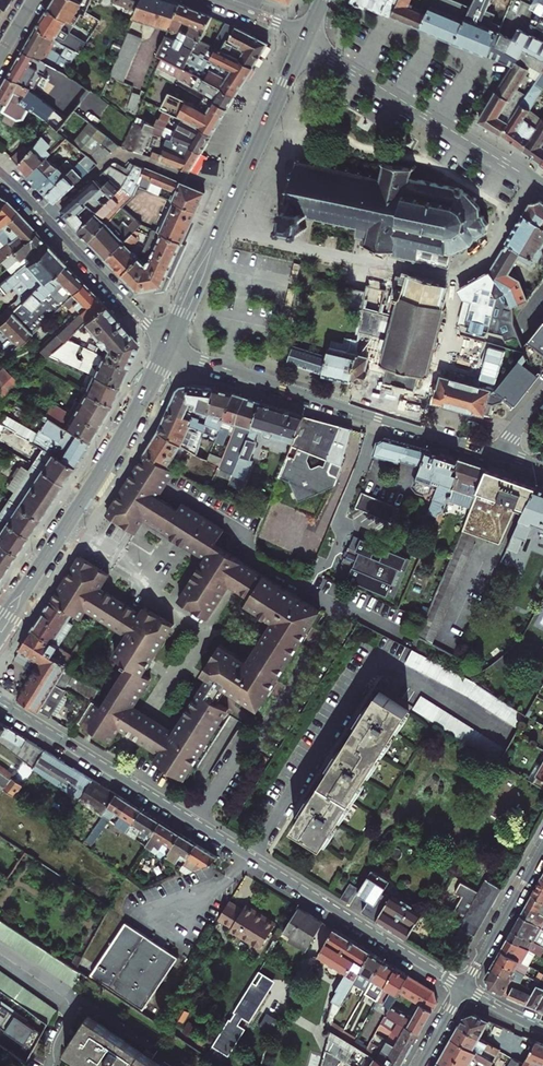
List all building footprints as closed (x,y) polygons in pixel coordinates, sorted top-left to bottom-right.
[(8,9),(14,1),(14,0),(0,0),(0,3),(8,9)] [(84,3),(78,0),(55,0),(50,9),(68,21),(71,23),(84,3)] [(114,2),(138,11),(143,0),(114,0),(114,2)] [(136,17),(152,22),(151,23),(160,26),(160,25),(170,28),(181,4),(168,0),(143,0),(138,11),(136,17)] [(399,0),(353,0),(363,5),(366,5),(392,16),(399,0)] [(422,28),(435,0),(426,0),(421,12),(413,9),(415,5),(410,3),(412,0),(399,0),(392,16),(422,28)] [(456,42),(476,0),(435,0),(422,28),(456,42)] [(489,56),(500,32),(502,26),(484,19),(492,0),(476,0),(456,42),(489,56)] [(532,7),(542,14),(542,0),(536,0),(532,7)] [(201,41),(213,17),(181,4),(170,28),(167,36),(175,40),(179,31),(184,21),(192,25),(188,35),(185,41),(186,45),(194,49),(198,39),(201,41)] [(63,29),(68,21),(50,9),(45,18),(63,29)] [(101,19),(86,11),(84,15),(82,15),(75,25),(91,35),(101,19)] [(45,18),(38,28),(57,39),(63,29),(45,18)] [(184,21),(179,31),(188,35),(192,25),(184,21)] [(227,23),(213,47),(254,66),(269,43),(236,27),(227,23)] [(75,25),(70,33),(86,43),(91,35),(75,25)] [(24,51),(66,72),(70,67),(72,62),(62,57),(64,54),(53,48),(56,43),(61,45),(62,43),(57,39),(38,28),(24,51)] [(519,28),(514,39),(500,32),(489,56),(512,66),(522,50),(542,59),(542,40),(519,28)] [(70,33),(63,29),(57,39),(62,43),(64,44),(70,33)] [(124,82),(130,68),(134,60),(143,39),(129,32),(111,76),(124,82)] [(70,33),(64,44),(68,46),(64,54),(62,57),(72,62),(78,53),(80,53),(86,43),(70,33)] [(254,66),(213,47),(201,41),(198,39),(194,49),(191,56),(186,69),(198,75),(201,69),(200,68),(202,65),(215,72),(240,86),(254,66)] [(164,59),(170,62),(186,69),(191,56),(180,51),(163,43),(158,56),(164,59)] [(184,44),(180,51),(191,56),(194,49),(186,45),(184,44)] [(512,66),(480,121),(502,135),(521,105),(517,102),(514,100),(506,114),(503,111),(521,80),(527,83),(531,77),(525,73),(531,64),(542,72),(542,71),(542,59),(522,50),(512,66)] [(159,69),(176,77),(179,71),(169,65),(170,62),(164,59),(159,69)] [(179,71),(176,77),(178,78),(206,94),(228,107),(235,95),(210,81),(205,79),(198,75),(186,69),(170,62),(169,65),(179,71)] [(542,72),(530,91),(526,96),(521,105),(502,135),(523,150),(537,128),(525,119),(542,90),(542,71),(542,72)] [(235,95),(240,86),(215,72),(214,75),(209,73),(205,79),(210,81),(235,95)] [(9,78),(0,93),(0,99),(9,104),(3,114),(17,122),(25,120),(31,111),(21,103),(31,88),(9,78)] [(162,109),(165,110),(173,114),(212,134),(228,107),(206,94),(199,105),(171,92),(162,109)] [(133,94),(128,108),(136,111),(142,97),(133,94)] [(526,96),(523,94),(517,102),(521,105),(526,96)] [(76,112),(90,123),(101,132),(106,125),(81,105),(76,112)] [(173,114),(165,110),(160,120),(164,122),(166,119),(170,122),(178,128),(178,129),(192,136),(193,134),(208,142),(212,134),(173,114)] [(135,123),(145,127),(147,122),(138,118),(135,123)] [(192,136),(178,129),(176,133),(167,128),(170,122),(166,119),(164,122),(160,120),(159,119),(155,126),(147,122),(145,127),(144,130),(145,130),(153,133),(169,139),(193,148),(202,153),(208,142),(193,134),(192,136)] [(537,128),(523,150),(541,163),(542,161),(542,119),(537,128)] [(103,145),(109,138),(101,132),(90,123),(77,139),(63,127),(59,132),(68,140),(88,156),(99,165),(113,153),(103,145)] [(136,152),(145,130),(144,130),(145,127),(135,123),(124,147),(136,152)] [(34,151),(31,154),(20,166),(30,176),(49,157),(68,140),(59,132),(51,126),(34,151)] [(153,133),(145,130),(136,152),(144,155),(153,133)] [(120,147),(109,138),(103,145),(113,153),(120,147)] [(193,148),(169,139),(163,155),(155,152),(153,158),(192,172),(202,153),(193,148)] [(24,147),(13,158),(20,166),(31,154),(24,147)] [(370,249),(371,245),(393,249),(392,252),(391,252),(390,255),(404,258),(403,260),(406,261),(406,258),(412,260),(413,263),(417,261),(431,264),(433,267),(437,265),(448,267),(454,252),(457,251),(459,254),(467,250),(465,247),(472,243),(476,237),(480,238),(481,236),(486,233),(488,223),(485,218),(484,215),(481,215),(480,207),(475,201),(478,199),(476,197),(473,199),(467,193),(464,191),(462,188),(411,177),(413,170),(417,167),(416,165),(411,167),(387,162),(383,157),(381,159),(385,163),(382,175),(375,174),(375,171),(372,170),(372,173),(364,171),(364,168),(361,168),(360,170),(351,168),(351,165),(348,165),(348,168),(340,166),(341,163),(338,163),(337,165),(329,163),(329,161),(326,160),(326,163),(315,160),(316,158),(313,157),(312,160),(303,158),(304,155),(301,154),(300,157),(296,157),(296,160),(298,160),(296,169),(294,168),(293,173),(295,174),(291,194),(287,193),(286,198),(289,198),(287,207),(285,207),(285,209),(288,210),(285,221),(281,220),(280,225),(284,226),(283,230),(287,231),(288,226),(298,229),(297,233),(301,234),(302,230),(307,231),(308,226),(303,225),(305,215),(314,217),(313,220),(316,220),(317,218),(326,219),(325,222),(328,223),(328,220),(336,222),(335,225),(338,225),(339,223),(348,224),(348,227),(350,228),(351,225),(358,227),(356,237),(364,238),(362,244),(367,245),(366,248),(370,249)] [(88,156),(76,168),(48,194),(56,202),(99,165),(88,156)] [(42,188),(60,169),(49,157),(30,176),(42,188)] [(125,188),(135,195),(139,186),(146,169),(136,164),(132,172),(117,163),(115,168),(112,166),(104,172),(108,175),(114,179),(125,188)] [(64,172),(60,169),(42,188),(48,194),(76,168),(72,165),(64,172)] [(172,190),(168,199),(198,213),(206,194),(146,169),(139,186),(148,191),(152,182),(172,190)] [(93,198),(103,210),(115,198),(105,188),(96,179),(62,209),(70,218),(93,198)] [(114,179),(105,188),(115,198),(125,188),(114,179)] [(111,221),(124,207),(130,202),(133,198),(135,195),(125,188),(115,198),(103,210),(81,230),(91,241),(108,224),(111,221)] [(159,206),(162,207),(167,209),(157,232),(183,244),(198,213),(168,199),(163,197),(159,206)] [(81,230),(103,210),(93,198),(70,218),(81,230)] [(16,210),(6,200),(0,206),(0,228),(16,210)] [(541,201),(531,203),(525,215),(542,226),(542,203),(541,201)] [(134,206),(130,202),(124,207),(129,212),(134,206)] [(167,209),(162,207),(152,230),(153,230),(157,232),(167,209)] [(16,210),(0,228),(0,239),(5,245),(0,250),(0,262),(36,231),(16,210)] [(542,247),(542,226),(525,215),(491,272),(508,294),(513,305),(528,300),(520,281),(509,273),(518,257),(531,264),(534,259),(536,260),(540,258),(542,252),(542,247)] [(108,259),(137,231),(142,225),(137,220),(130,226),(125,221),(118,228),(115,231),(108,224),(91,241),(108,259)] [(115,231),(118,228),(111,221),(108,224),(115,231)] [(183,244),(157,232),(153,230),(150,237),(144,251),(153,256),(151,262),(149,263),(148,267),(140,259),(124,276),(140,291),(164,287),(183,244)] [(36,231),(0,262),(0,270),(5,266),(7,269),(18,259),(19,260),(26,254),(30,259),(48,244),(36,231)] [(124,276),(140,259),(131,248),(138,242),(135,238),(137,236),(141,233),(137,231),(108,259),(124,276)] [(48,244),(30,259),(0,284),(0,287),(3,290),(6,293),(22,278),(28,286),(19,295),(17,298),(14,302),(18,305),(31,291),(64,263),(65,262),(48,244)] [(83,282),(64,263),(31,291),(18,305),(0,323),(0,324),(0,339),(1,340),(7,334),(19,345),(48,317),(63,302),(83,282)] [(485,336),(487,331),(503,336),(505,341),(514,337),(520,339),(513,324),(513,305),(508,294),(491,272),(459,290),(465,300),(458,323),(467,326),(465,331),(485,336)] [(420,374),(428,376),(446,308),(440,306),(445,286),(398,274),(389,309),(395,310),(394,316),(380,313),(382,307),(386,289),(367,285),(366,290),(362,309),(358,340),(356,353),(358,354),(352,380),(365,383),(369,370),(367,369),(369,360),(368,356),(365,355),(370,334),(379,336),(375,352),(384,354),(381,364),(390,366),(386,381),(416,388),(420,374)] [(320,293),(324,281),(314,279),(311,290),(320,293)] [(67,339),(84,320),(103,303),(83,282),(63,302),(64,304),(75,314),(38,349),(47,357),(49,355),(67,339)] [(348,306),(362,309),(366,290),(352,287),(348,306)] [(0,323),(18,305),(14,302),(0,316),(0,323)] [(63,302),(48,317),(49,318),(64,304),(63,302)] [(96,334),(115,317),(103,303),(84,320),(96,334)] [(395,310),(389,309),(382,307),(380,313),(394,316),(395,310)] [(132,336),(115,317),(96,334),(108,347),(118,338),(123,344),(132,336)] [(529,340),(542,351),(542,322),(529,340)] [(139,343),(132,336),(123,344),(118,338),(108,347),(104,355),(128,366),(139,343)] [(331,340),(329,348),(349,352),(352,339),(346,337),(344,343),(331,340)] [(88,372),(93,375),(118,386),(128,366),(104,355),(94,351),(92,356),(93,360),(91,363),(86,361),(88,357),(86,353),(89,349),(67,339),(49,355),(88,372)] [(356,353),(358,340),(352,339),(349,352),(329,348),(327,360),(324,373),(352,380),(358,354),(356,353)] [(92,343),(89,349),(94,351),(104,355),(108,347),(92,343)] [(292,349),(287,362),(324,373),(327,360),(319,358),(320,354),(300,348),(299,352),(292,349)] [(505,397),(516,405),(541,373),(535,371),(526,353),(496,390),(505,397)] [(0,370),(0,405),(9,392),(11,393),(20,383),(4,367),(0,370)] [(436,388),(432,401),(490,417),(494,405),(502,402),(512,410),(516,405),(505,397),(496,390),(454,378),(455,373),(449,371),(448,377),(442,375),(438,389),(436,388)] [(88,372),(81,387),(85,389),(92,374),(88,372)] [(77,388),(81,391),(111,403),(118,386),(93,375),(92,374),(85,389),(81,387),(79,386),(77,388)] [(159,432),(181,445),(196,455),(202,437),(205,431),(190,425),(197,408),(199,402),(189,401),(191,386),(183,386),(177,391),(159,432)] [(202,411),(210,414),(214,404),(212,403),(213,401),(215,388),(195,386),(191,386),(189,401),(199,402),(197,408),(202,411)] [(215,442),(234,393),(215,388),(213,401),(212,403),(214,404),(210,414),(207,423),(198,420),(202,411),(197,408),(190,425),(205,431),(202,437),(196,455),(208,460),(212,448),(215,442)] [(74,403),(101,420),(111,403),(81,391),(76,400),(72,398),(70,401),(74,403)] [(231,433),(245,397),(234,393),(215,442),(222,445),(227,432),(231,433)] [(231,433),(224,453),(219,465),(216,473),(230,479),(232,474),(262,402),(245,397),(231,433)] [(48,415),(89,440),(97,426),(70,410),(69,411),(52,402),(48,409),(42,405),(39,410),(48,415)] [(275,435),(295,441),(305,416),(262,402),(232,474),(245,479),(253,460),(250,458),(257,442),(256,440),(253,439),(258,429),(263,431),(262,434),(263,438),(269,440),(274,437),(275,435)] [(70,410),(97,426),(101,420),(74,403),(70,410)] [(25,439),(30,429),(0,411),(0,423),(15,432),(14,433),(25,439)] [(43,448),(73,465),(89,440),(48,415),(32,443),(43,448)] [(311,453),(326,460),(332,462),(342,466),(353,429),(305,416),(295,441),(292,446),(311,453)] [(146,453),(168,467),(181,445),(159,432),(146,453)] [(379,436),(374,455),(400,462),(401,459),(416,463),(418,460),(423,462),(422,465),(415,486),(418,491),(423,493),(428,491),(432,483),(439,486),(428,513),(437,517),(439,512),(443,511),(447,500),(457,474),(454,472),(459,460),(439,453),(379,436)] [(308,460),(311,453),(292,446),(280,477),(280,478),(290,482),(298,501),(334,486),(337,477),(330,474),(328,470),(332,462),(326,460),(324,465),(320,464),(312,468),(310,467),(308,460)] [(43,448),(32,464),(61,483),(73,465),(43,448)] [(224,453),(212,448),(208,460),(219,465),(224,453)] [(146,453),(106,517),(135,534),(145,521),(205,560),(179,601),(210,620),(231,587),(251,599),(246,606),(275,624),(250,663),(222,645),(205,673),(211,677),(174,735),(132,708),(150,680),(144,676),(176,625),(167,620),(145,605),(141,612),(102,587),(111,573),(82,554),(52,601),(65,610),(66,608),(73,614),(82,620),(87,612),(125,636),(109,661),(124,670),(102,705),(93,699),(78,723),(111,743),(119,730),(159,756),(154,763),(185,782),(231,710),(224,705),(228,698),(221,693),(226,686),(260,707),(322,609),(219,543),(227,530),(182,502),(178,509),(159,498),(176,471),(168,467),(146,453)] [(457,474),(447,500),(471,508),(487,469),(459,460),(454,472),(457,474)] [(0,513),(0,517),(27,535),(61,483),(32,464),(26,474),(21,482),(14,478),(8,488),(14,492),(0,513)] [(526,509),(536,487),(526,484),(487,469),(471,508),(433,602),(448,608),(475,544),(473,543),(477,536),(500,544),(517,505),(526,509)] [(20,470),(14,478),(21,482),(26,474),(20,470)] [(232,474),(230,479),(243,484),(245,479),(232,474)] [(536,487),(526,509),(505,553),(510,555),(512,550),(518,552),(523,538),(526,539),(532,522),(542,525),(541,528),(541,531),(542,531),(542,490),(536,487)] [(356,507),(371,514),(379,517),(394,523),(400,508),(378,499),(362,492),(356,507)] [(437,517),(434,524),(439,526),(445,512),(443,511),(439,512),(437,517)] [(15,552),(27,535),(0,517),(0,542),(15,552)] [(15,552),(0,542),(0,575),(15,552)] [(373,549),(363,545),(362,547),(353,543),(349,553),(347,552),(344,558),(346,559),(344,564),(342,563),(340,569),(341,570),(337,581),(346,585),(345,586),(356,591),(356,589),(366,593),(365,595),(376,599),(377,597),(393,604),(408,567),(398,562),(399,560),(389,556),(388,558),(372,551),(373,549)] [(298,559),(293,571),(302,575),(307,563),(298,559)] [(68,622),(73,614),(66,608),(65,610),(52,601),(33,629),(58,646),(72,624),(68,622)] [(430,609),(445,616),(448,608),(433,602),(430,609)] [(442,622),(445,616),(430,609),(427,616),(442,622)] [(418,637),(421,631),(424,623),(426,619),(412,613),(405,630),(418,637)] [(424,623),(439,630),(442,622),(427,616),(426,619),(424,623)] [(421,631),(436,637),(439,630),(424,623),(421,631)] [(33,629),(19,650),(40,663),(18,698),(51,718),(53,713),(55,714),(58,714),(67,699),(67,696),(65,695),(67,691),(65,689),(68,684),(93,699),(100,688),(71,670),(78,659),(72,655),(58,646),(33,629)] [(418,637),(433,644),(436,637),(421,631),(418,637)] [(78,659),(85,648),(79,644),(72,655),(78,659)] [(405,664),(443,684),(450,687),(469,697),(518,729),(526,716),(476,683),(412,650),(405,664)] [(509,663),(503,655),(494,662),(500,670),(509,663)] [(409,711),(379,692),(294,827),(324,846),(409,711)] [(413,709),(480,751),(486,755),(499,763),(507,750),(422,695),(413,709)] [(46,750),(0,722),(0,742),(34,768),(46,750)] [(80,800),(93,779),(46,750),(34,768),(80,800)] [(538,763),(528,780),(533,783),(542,766),(538,763)] [(10,778),(11,776),(13,773),(0,765),(0,772),(10,778)] [(542,789),(542,765),(542,766),(533,783),(542,789)] [(0,772),(0,792),(3,788),(10,778),(0,772)] [(10,778),(3,788),(15,796),(23,785),(11,776),(10,778)] [(102,815),(116,794),(93,779),(80,800),(102,815)] [(3,788),(0,792),(0,806),(17,817),(26,804),(15,796),(3,788)] [(121,814),(129,802),(116,794),(102,815),(111,821),(117,811),(121,814)] [(127,833),(142,810),(129,802),(121,814),(127,818),(121,828),(127,833)] [(143,828),(153,834),(161,822),(142,810),(127,833),(136,838),(138,834),(143,828)] [(172,846),(180,833),(161,822),(153,834),(149,841),(146,846),(151,850),(155,845),(161,849),(165,842),(172,846)] [(143,828),(138,834),(149,841),(153,834),(143,828)] [(183,853),(189,857),(196,844),(180,833),(172,846),(164,858),(175,866),(183,853)] [(217,857),(196,844),(189,857),(181,870),(187,874),(205,867),(212,864),(217,857)] [(360,888),(358,892),(369,899),(362,911),(376,920),(393,894),(383,888),(388,879),(373,869),(360,888)] [(542,901),(542,878),(533,895),(542,901)] [(466,917),(461,927),(475,936),(502,888),(487,880),(481,892),(463,881),(457,892),(464,897),(453,913),(461,915),(466,917)] [(351,883),(341,898),(351,904),(360,888),(351,883)] [(393,894),(376,920),(407,939),(423,913),(413,907),(414,905),(403,899),(402,900),(393,894)] [(527,906),(542,915),(542,901),(533,895),(527,906)] [(231,929),(261,948),(276,924),(246,905),(243,910),(230,902),(220,918),(233,926),(231,929)] [(542,927),(542,926),(542,915),(527,906),(521,915),(542,927)] [(287,940),(306,952),(323,923),(299,908),(285,930),(291,934),(287,940)] [(521,915),(513,930),(534,942),(542,927),(521,915)] [(74,986),(76,983),(79,985),(82,980),(79,977),(83,973),(0,918),(0,937),(74,986)] [(179,957),(126,922),(91,974),(144,1009),(179,957)] [(355,983),(372,953),(334,930),(319,954),(349,972),(338,989),(340,989),(333,1000),(342,1005),(355,983)] [(508,938),(533,952),(534,952),(538,944),(534,942),(513,930),(508,938)] [(534,952),(533,952),(508,938),(502,950),(529,965),(536,953),(534,952)] [(530,966),(502,950),(497,958),(521,973),(524,967),(528,969),(530,966)] [(367,991),(385,961),(372,953),(355,983),(367,991)] [(512,978),(520,983),(525,974),(521,973),(497,958),(492,967),(512,978)] [(380,996),(396,968),(385,961),(367,991),(366,993),(378,1000),(380,996)] [(512,978),(492,967),(486,977),(490,988),(527,1004),(533,993),(509,983),(512,978)] [(392,1005),(399,991),(408,975),(396,968),(380,996),(387,999),(385,1003),(390,1007),(392,1005)] [(49,1022),(58,1010),(0,970),(0,989),(49,1022)] [(540,971),(535,980),(539,983),(542,975),(542,974),(542,973),(540,971)] [(259,972),(252,982),(266,990),(272,980),(259,972)] [(390,1007),(386,1014),(420,1034),(437,1003),(433,991),(408,975),(399,991),(420,1004),(412,1018),(392,1005),(390,1007)] [(542,997),(542,975),(539,983),(534,991),(533,993),(527,1004),(537,1008),(542,997)] [(520,983),(512,978),(509,983),(533,993),(534,991),(530,988),(520,983)] [(539,983),(535,980),(530,988),(534,991),(539,983)] [(252,982),(214,1044),(228,1052),(243,1028),(237,1024),(241,1016),(250,1021),(268,992),(266,990),(252,982)] [(34,1048),(43,1032),(0,1002),(0,1025),(34,1048)] [(327,1049),(342,1059),(346,1062),(352,1051),(356,1045),(353,1043),(341,1035),(329,1028),(333,1021),(337,1013),(331,1009),(326,1029),(326,1031),(327,1033),(329,1034),(331,1033),(331,1034),(327,1049)] [(381,1024),(385,1026),(394,1031),(414,1043),(420,1034),(386,1014),(381,1024)] [(459,1026),(479,1037),(489,1021),(474,1014),(464,1018),(459,1026)] [(70,1053),(90,1065),(164,1065),(162,1065),(88,1016),(66,1050),(70,1053)] [(345,1028),(333,1021),(329,1028),(341,1035),(344,1030),(345,1028)] [(385,1026),(381,1024),(376,1034),(379,1036),(385,1026)] [(459,1026),(452,1038),(482,1055),(485,1050),(493,1055),(497,1057),(500,1049),(479,1037),(459,1026)] [(344,1030),(341,1035),(353,1043),(357,1037),(344,1030)] [(394,1031),(388,1041),(409,1053),(414,1043),(394,1031)] [(494,1062),(491,1060),(482,1055),(452,1038),(439,1062),(446,1065),(469,1065),(474,1057),(487,1064),(488,1063),(492,1065),(494,1062)] [(366,1051),(370,1045),(362,1040),(358,1046),(366,1051)] [(388,1041),(383,1049),(404,1062),(409,1053),(388,1041)] [(542,1065),(542,1044),(537,1041),(524,1065),(523,1065),(535,1065),(537,1063),(542,1065)] [(366,1051),(391,1065),(402,1065),(404,1062),(383,1049),(371,1042),(370,1045),(366,1051)] [(352,1051),(365,1059),(361,1065),(391,1065),(366,1051),(358,1046),(356,1045),(352,1051)] [(327,1049),(322,1065),(338,1065),(342,1059),(327,1049)] [(485,1050),(482,1055),(491,1060),(493,1055),(485,1050)]
